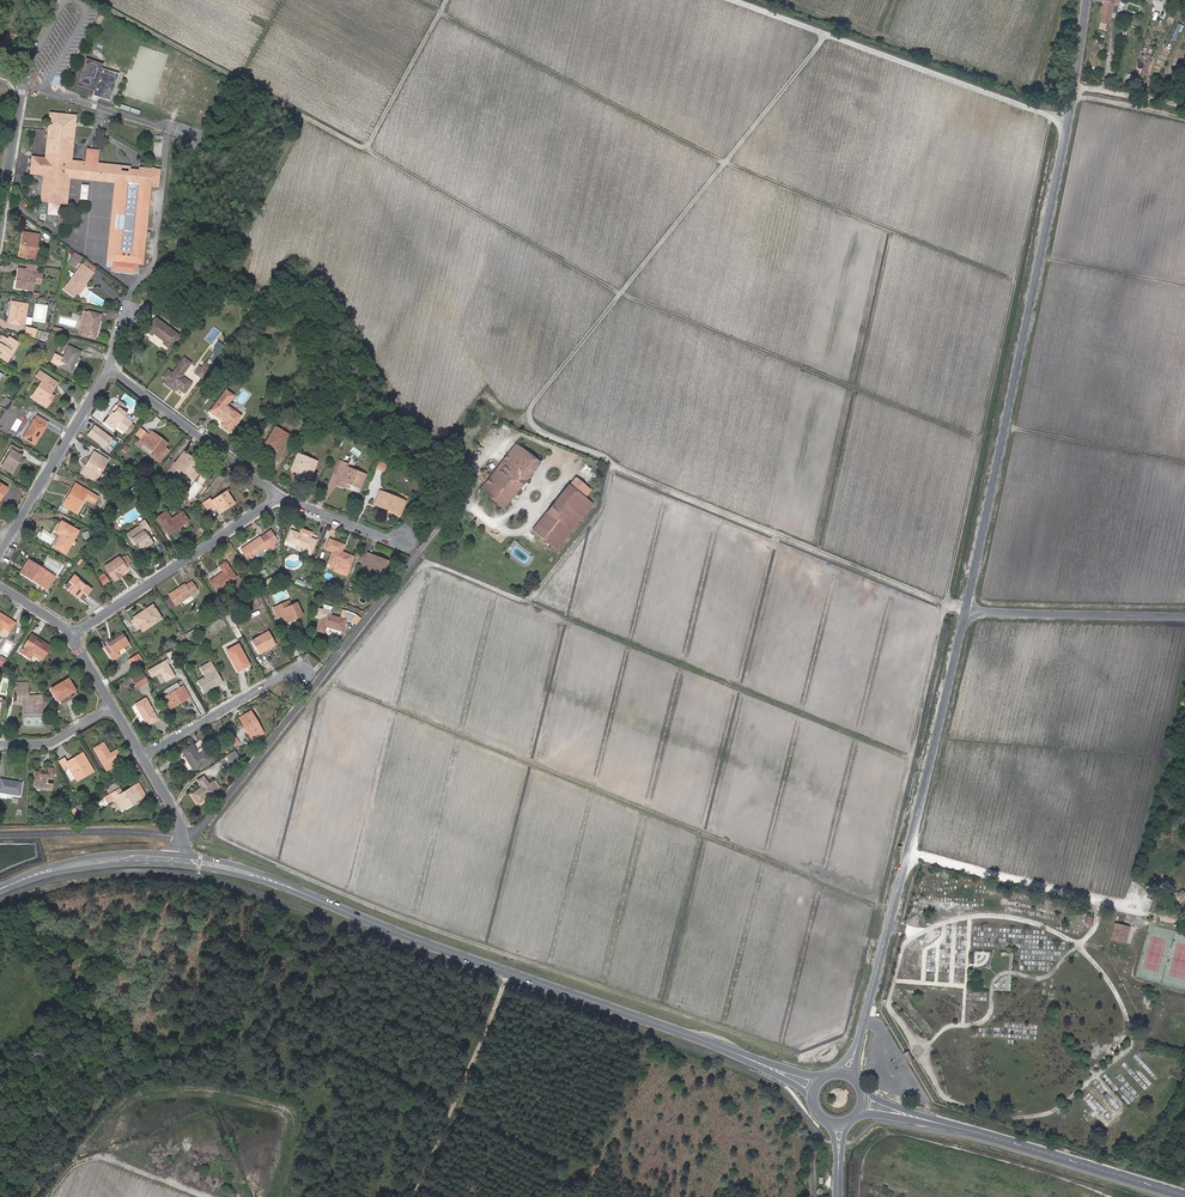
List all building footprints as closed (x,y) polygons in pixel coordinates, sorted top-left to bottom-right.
[(1105,1),(1103,14),(1102,22),(1107,23),(1106,29),(1108,30),(1114,0),(1105,0),(1105,1)] [(1177,23),(1170,36),(1176,39),(1183,25),(1177,23)] [(104,64),(87,58),(78,86),(95,91),(94,95),(111,101),(120,74),(102,68),(104,64)] [(77,115),(50,112),(45,157),(32,156),(30,174),(43,175),(40,200),(68,203),(70,178),(71,174),(120,179),(117,215),(124,215),(123,229),(115,228),(112,257),(118,257),(120,257),(119,261),(113,261),(112,267),(112,271),(138,273),(138,263),(129,262),(129,258),(136,259),(139,259),(142,234),(146,234),(149,211),(145,211),(147,192),(151,193),(151,187),(152,184),(159,184),(160,169),(139,167),(139,170),(138,176),(119,174),(120,165),(99,163),(100,149),(89,148),(88,161),(72,160),(69,159),(70,153),(73,153),(77,115)] [(138,176),(139,170),(130,169),(131,166),(120,165),(119,174),(138,176)] [(71,174),(70,178),(114,183),(106,260),(106,267),(112,267),(113,261),(119,261),(120,257),(118,257),(112,257),(115,228),(123,229),(124,215),(117,215),(120,179),(71,174)] [(81,199),(89,199),(90,184),(82,183),(81,199)] [(47,214),(59,215),(60,203),(48,202),(47,214)] [(26,244),(22,244),(20,256),(35,258),(39,235),(28,233),(26,244)] [(129,262),(138,263),(143,263),(146,234),(142,234),(139,259),(136,259),(129,258),(129,262)] [(68,263),(75,267),(82,257),(75,252),(71,257),(72,258),(68,263)] [(83,284),(85,285),(96,268),(85,260),(64,290),(74,297),(77,292),(83,284)] [(36,270),(27,269),(26,274),(18,273),(16,288),(33,290),(36,270)] [(83,284),(77,292),(80,294),(86,285),(85,285),(83,284)] [(23,308),(27,308),(28,304),(12,301),(8,323),(20,325),(20,323),(23,308)] [(85,311),(79,334),(95,338),(101,315),(85,311)] [(169,347),(178,335),(156,318),(146,331),(152,335),(153,333),(165,341),(163,343),(169,347)] [(27,327),(25,334),(35,336),(36,330),(27,327)] [(7,361),(18,343),(9,337),(8,339),(3,336),(0,341),(0,357),(7,361)] [(213,352),(218,355),(225,345),(220,342),(213,352)] [(69,346),(60,366),(71,371),(80,352),(69,346)] [(165,383),(175,391),(177,387),(184,392),(191,383),(181,375),(187,367),(185,365),(188,361),(184,358),(181,362),(172,373),(168,370),(163,377),(167,380),(165,383)] [(205,373),(201,370),(196,377),(201,380),(205,373)] [(44,404),(50,394),(57,383),(40,371),(37,376),(43,380),(32,397),(44,404)] [(221,420),(229,409),(224,405),(232,394),(226,390),(210,412),(221,420)] [(54,396),(50,394),(44,404),(47,406),(54,396)] [(267,395),(263,402),(270,407),(273,403),(269,400),(271,398),(267,395)] [(115,404),(122,409),(125,405),(119,400),(115,404)] [(122,409),(115,404),(108,413),(110,414),(104,422),(114,430),(116,427),(124,433),(125,432),(132,422),(125,416),(127,413),(122,409)] [(233,411),(229,409),(221,420),(224,422),(222,426),(230,431),(241,415),(233,410),(233,411)] [(37,415),(23,438),(34,445),(48,421),(37,415)] [(135,425),(132,422),(125,432),(128,434),(135,425)] [(112,438),(95,425),(87,434),(101,445),(100,446),(110,453),(113,448),(108,444),(112,438)] [(275,427),(264,444),(278,452),(288,434),(275,427)] [(154,452),(152,456),(160,462),(169,450),(165,447),(167,443),(152,431),(149,435),(145,432),(136,443),(141,446),(142,443),(154,452)] [(538,461),(516,444),(506,458),(481,489),(504,506),(518,488),(518,486),(523,479),(525,479),(538,461)] [(14,445),(1,467),(11,473),(22,455),(18,452),(19,449),(14,445)] [(108,460),(93,451),(85,465),(84,465),(80,473),(95,482),(108,460)] [(175,463),(170,469),(179,475),(182,470),(194,479),(203,466),(183,452),(175,463)] [(303,470),(302,474),(310,477),(316,461),(297,454),(292,466),(303,470)] [(170,469),(175,463),(168,459),(164,465),(169,468),(170,469)] [(333,473),(340,476),(345,463),(338,460),(333,473)] [(380,461),(376,468),(383,472),(387,465),(380,461)] [(345,463),(340,476),(337,484),(345,488),(347,483),(360,488),(365,475),(347,467),(348,464),(345,463)] [(76,483),(63,504),(75,511),(84,496),(94,502),(98,496),(76,483)] [(533,529),(556,546),(591,501),(568,483),(533,529)] [(206,501),(211,507),(213,506),(216,509),(219,513),(234,503),(226,491),(211,501),(209,499),(206,501)] [(381,501),(379,506),(400,515),(405,501),(380,491),(377,499),(381,501)] [(207,510),(211,507),(206,501),(203,503),(207,510)] [(111,504),(107,510),(115,514),(118,508),(111,504)] [(157,517),(168,534),(188,521),(182,512),(171,519),(166,511),(157,517)] [(136,544),(140,551),(153,543),(150,538),(149,538),(144,532),(150,529),(144,519),(139,522),(140,524),(126,533),(134,545),(136,544)] [(61,534),(54,546),(66,553),(79,531),(61,521),(56,531),(61,534)] [(298,545),(297,549),(310,554),(316,540),(309,537),(311,533),(301,529),(299,533),(291,530),(287,541),(298,545)] [(266,534),(272,543),(277,540),(271,531),(266,534)] [(259,537),(241,549),(251,564),(257,560),(256,559),(269,551),(268,550),(274,546),(272,543),(266,534),(260,538),(259,537)] [(332,551),(328,563),(336,566),(337,562),(349,567),(353,557),(341,552),(344,545),(329,539),(326,548),(332,551)] [(368,554),(362,568),(369,570),(370,567),(383,572),(388,562),(368,554)] [(127,562),(124,557),(123,556),(120,558),(119,557),(105,566),(114,581),(121,576),(120,574),(127,569),(125,566),(128,564),(127,562)] [(28,560),(20,572),(47,589),(54,577),(28,560)] [(210,581),(217,591),(236,577),(225,562),(220,566),(223,571),(210,581)] [(98,577),(103,585),(108,581),(103,574),(98,577)] [(65,587),(81,600),(90,589),(74,575),(65,587)] [(169,595),(176,606),(197,591),(191,581),(185,585),(185,584),(169,595)] [(263,595),(260,596),(265,607),(269,605),(266,600),(265,600),(263,595)] [(265,607),(260,596),(256,598),(259,604),(261,604),(263,608),(265,607)] [(281,615),(285,623),(302,615),(296,602),(291,605),(289,601),(273,608),(277,616),(281,615)] [(134,617),(143,631),(161,619),(152,605),(134,617)] [(350,621),(356,614),(346,611),(343,619),(340,618),(329,615),(330,612),(319,608),(317,617),(321,618),(317,630),(324,633),(326,626),(342,631),(346,619),(350,621)] [(0,614),(0,631),(2,627),(10,632),(15,623),(0,614)] [(355,625),(360,618),(356,614),(350,621),(355,625)] [(240,634),(236,625),(231,627),(236,636),(240,634)] [(103,647),(112,660),(119,655),(117,652),(129,644),(121,632),(106,642),(107,644),(103,647)] [(252,640),(260,653),(274,644),(267,632),(252,640)] [(32,650),(43,657),(50,646),(32,635),(21,652),(27,656),(30,653),(32,650)] [(226,651),(237,672),(249,665),(238,644),(226,651)] [(33,654),(41,660),(43,657),(32,650),(30,653),(27,656),(30,658),(33,654)] [(131,659),(136,666),(142,661),(138,654),(131,659)] [(166,659),(147,670),(152,678),(160,674),(165,683),(176,676),(166,659)] [(197,681),(204,693),(222,682),(210,662),(200,668),(205,677),(197,681)] [(148,682),(146,678),(143,673),(133,679),(139,688),(148,682)] [(51,689),(59,702),(68,696),(67,694),(75,690),(68,679),(51,689)] [(169,693),(181,686),(179,682),(166,688),(169,693)] [(23,699),(23,702),(24,710),(42,710),(42,696),(27,696),(27,683),(17,683),(18,699),(23,699)] [(164,698),(170,708),(190,696),(184,686),(164,698)] [(135,704),(147,725),(157,719),(145,699),(135,704)] [(249,735),(260,729),(250,712),(240,718),(249,735)] [(262,733),(260,729),(249,735),(252,739),(262,733)] [(230,739),(234,746),(239,743),(235,736),(230,739)] [(179,753),(190,771),(209,760),(203,749),(206,747),(201,740),(179,753)] [(103,743),(94,748),(107,771),(115,766),(112,762),(120,757),(116,750),(110,754),(103,743)] [(239,757),(235,750),(226,756),(231,763),(239,757)] [(88,770),(89,773),(93,771),(83,753),(78,756),(81,760),(74,765),(71,760),(67,763),(64,758),(59,761),(64,769),(69,767),(71,771),(74,769),(78,776),(88,770)] [(71,760),(74,765),(81,760),(78,756),(71,760)] [(112,762),(115,766),(123,762),(120,757),(112,762)] [(48,771),(48,774),(40,774),(40,771),(35,771),(34,787),(47,788),(47,789),(53,789),(53,783),(48,783),(49,779),(53,779),(54,768),(48,767),(48,771)] [(74,769),(71,771),(77,780),(89,773),(88,770),(78,776),(74,769)] [(192,794),(198,803),(218,789),(218,788),(220,787),(215,780),(213,782),(213,781),(209,783),(204,776),(197,781),(202,787),(192,794)] [(5,792),(21,795),(22,783),(1,779),(0,783),(0,788),(5,789),(5,792)] [(141,797),(142,798),(148,795),(140,782),(124,791),(121,787),(113,792),(110,793),(113,798),(115,797),(118,795),(124,806),(141,797)] [(118,795),(115,797),(122,810),(142,798),(141,797),(124,806),(118,795)] [(1172,905),(1184,896),(1184,894),(1182,890),(1168,900),(1172,905)] [(1086,916),(1084,925),(1092,926),(1094,918),(1086,916)] [(1114,923),(1110,939),(1125,943),(1130,927),(1114,923)] [(908,1064),(911,1062),(913,1061),(907,1051),(905,1053),(903,1054),(908,1064)]
